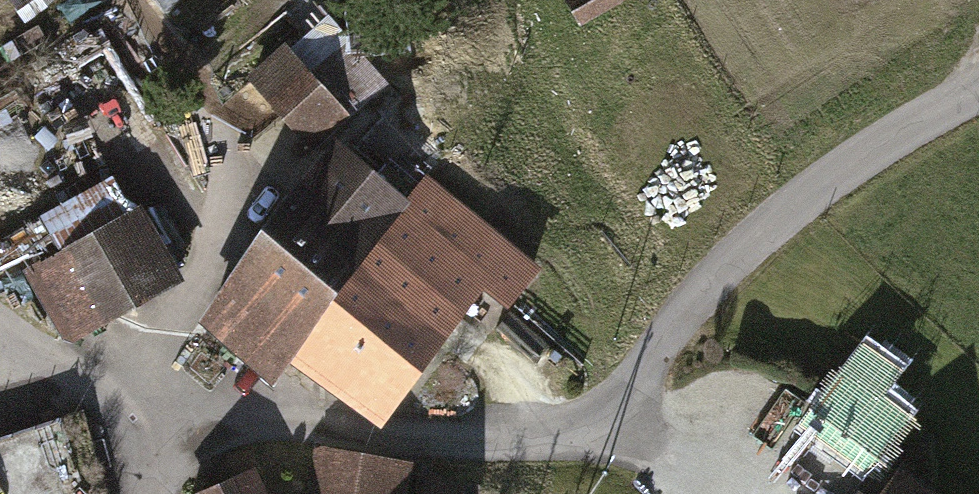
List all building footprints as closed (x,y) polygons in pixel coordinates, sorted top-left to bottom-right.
[(108,13),(102,0),(15,0),(38,47),(108,13)] [(575,3),(585,19),(615,0),(579,0),(575,3)] [(271,55),(247,77),(307,141),(332,118),(319,104),(335,89),(304,56),(287,72),(271,55)] [(403,217),(330,165),(220,320),(293,371),(403,217)] [(403,217),(293,371),(387,438),(487,297),(513,315),(537,282),(447,218),(433,238),(403,217)] [(175,279),(137,219),(29,287),(67,347),(175,279)] [(896,383),(859,357),(804,433),(868,478),(904,428),(878,409),(896,383)] [(898,449),(866,493),(961,493),(898,449)] [(324,452),(315,493),(398,493),(404,469),(324,452)] [(246,474),(204,493),(255,493),(246,474)] [(473,485),(435,476),(431,493),(471,493),(473,485)]
